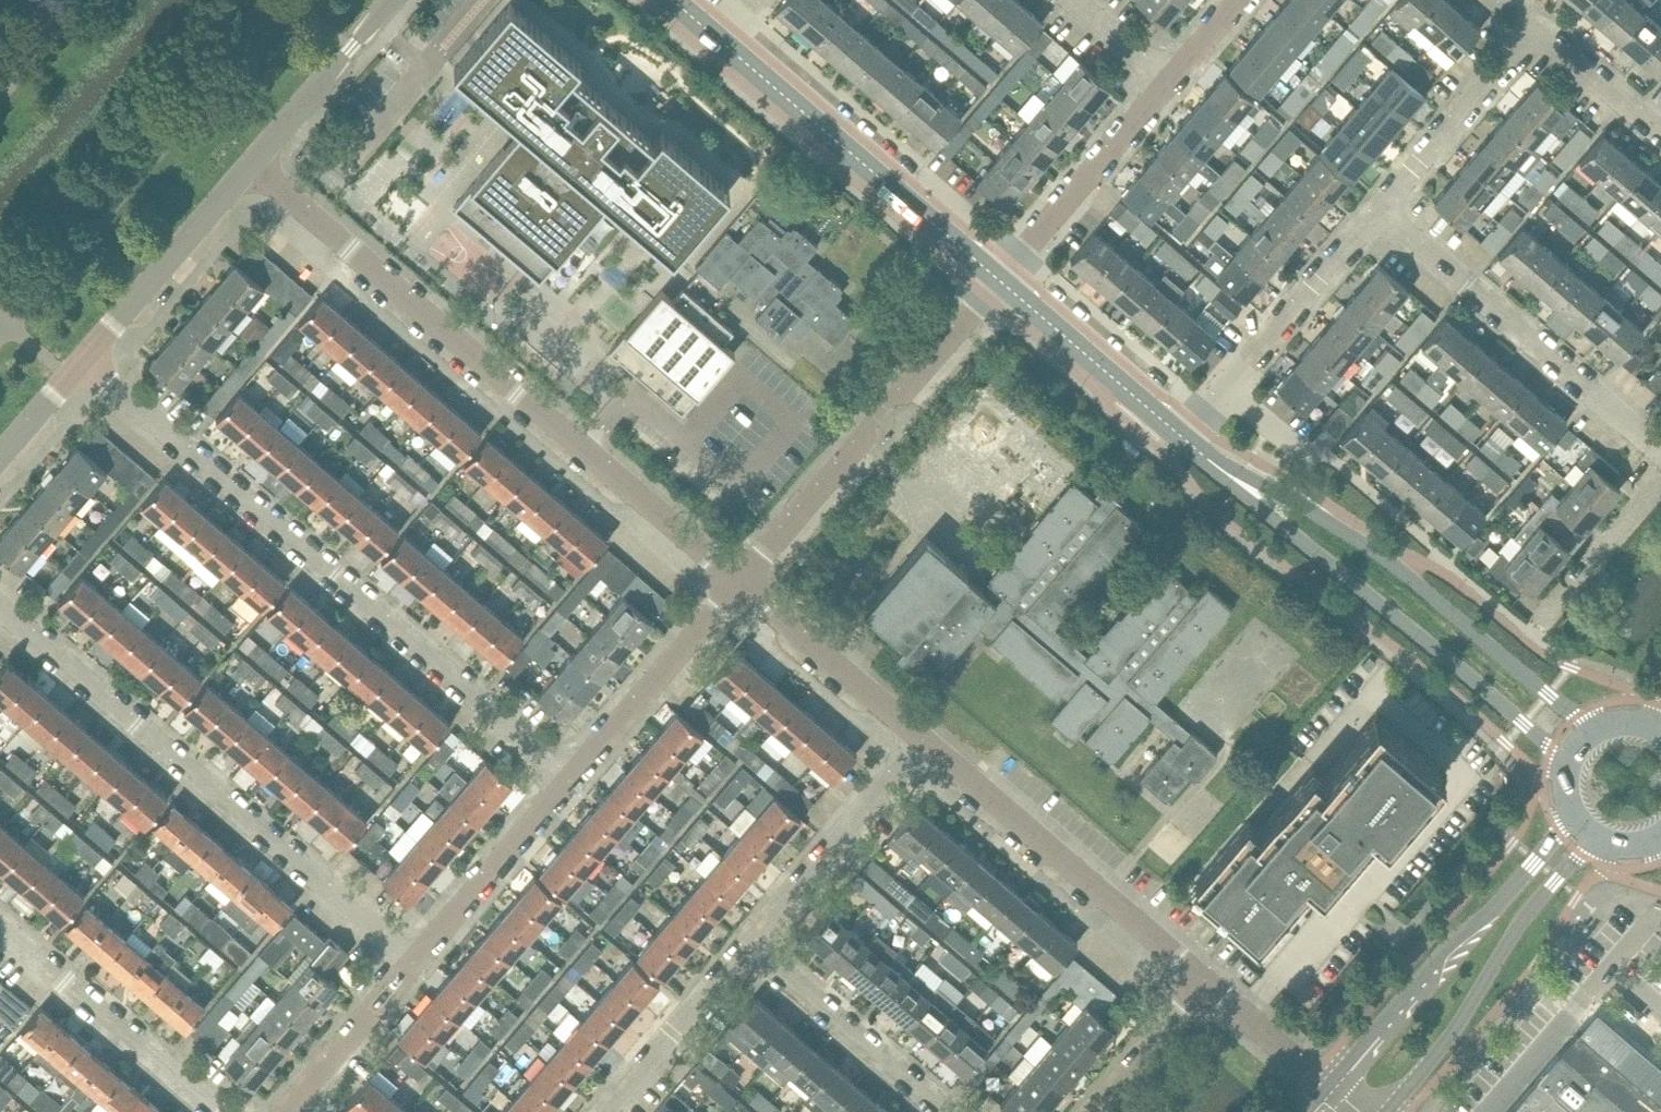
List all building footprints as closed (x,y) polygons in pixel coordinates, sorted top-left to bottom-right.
[(796,26),(818,0),(783,0),(775,9),(796,26)] [(841,14),(825,0),(818,0),(796,26),(816,43),(841,14)] [(880,9),(887,1),(886,0),(869,0),(880,9)] [(913,0),(896,0),(911,13),(918,5),(913,0)] [(977,17),(991,0),(957,0),(977,17)] [(977,17),(997,34),(1022,4),(1017,0),(991,0),(977,17)] [(1179,0),(1137,0),(1164,23),(1181,2),(1179,0)] [(1312,0),(1288,0),(1281,8),(1310,32),(1327,13),(1312,0)] [(1327,13),(1338,0),(1312,0),(1327,13)] [(1387,3),(1384,0),(1370,0),(1362,9),(1374,19),(1387,3)] [(1416,21),(1434,0),(1398,0),(1395,3),(1416,21)] [(1449,0),(1434,0),(1416,21),(1436,39),(1460,10),(1449,0)] [(1620,0),(1585,0),(1579,7),(1599,24),(1620,0)] [(1619,41),(1644,12),(1629,0),(1620,0),(1599,24),(1619,41)] [(880,9),(900,26),(907,18),(887,1),(880,9)] [(453,206),(539,280),(607,200),(673,257),(730,190),(662,132),(654,141),(573,72),(581,63),(510,3),(454,69),(521,127),(453,206)] [(1042,22),(1022,4),(997,34),(1017,51),(1042,22)] [(938,22),(918,5),(911,13),(931,30),(938,22)] [(1310,32),(1281,8),(1264,28),(1293,52),(1310,32)] [(1361,34),(1374,19),(1362,9),(1349,24),(1361,34)] [(1481,28),(1480,27),(1460,10),(1436,39),(1456,56),(1481,28)] [(1639,58),(1660,32),(1660,27),(1644,12),(1619,41),(1639,58)] [(816,43),(836,60),(861,31),(841,14),(816,43)] [(907,18),(900,26),(919,43),(927,35),(907,18)] [(951,47),(958,39),(938,22),(931,30),(951,47)] [(1264,28),(1247,48),(1276,72),(1286,81),(1303,61),(1293,52),(1264,28)] [(1035,58),(1053,37),(1044,30),(1026,50),(1035,58)] [(1382,30),(1371,42),(1387,55),(1397,43),(1382,30)] [(856,77),(881,48),(861,31),(836,60),(856,77)] [(1639,58),(1660,76),(1660,74),(1660,32),(1639,58)] [(1340,58),(1354,42),(1342,33),(1328,48),(1340,58)] [(919,43),(939,60),(946,52),(927,35),(919,43)] [(971,64),(978,56),(958,39),(951,47),(971,64)] [(1413,57),(1397,43),(1387,55),(1403,69),(1413,57)] [(856,77),(876,94),(901,65),(881,48),(856,77)] [(1276,72),(1247,48),(1229,68),(1258,93),(1276,72)] [(1327,74),(1340,58),(1328,48),(1315,64),(1327,74)] [(1359,48),(1345,63),(1357,73),(1371,58),(1359,48)] [(1018,78),(1035,58),(1026,50),(1009,70),(1018,78)] [(939,60),(959,77),(966,69),(946,52),(939,60)] [(991,82),(998,73),(978,56),(971,64),(991,82)] [(1433,73),(1417,60),(1406,72),(1422,86),(1433,73)] [(1092,106),(1110,86),(1080,61),(1063,81),(1092,106)] [(1345,63),(1332,79),(1343,89),(1357,73),(1345,63)] [(921,82),(901,65),(876,94),(895,111),(921,82)] [(1404,113),(1422,93),(1394,68),(1376,89),(1404,113)] [(966,69),(959,77),(980,95),(987,87),(966,69)] [(1018,78),(1009,70),(992,90),(1001,97),(1018,78)] [(1308,72),(1294,88),(1306,98),(1320,82),(1308,72)] [(1226,73),(1208,93),(1237,118),(1254,98),(1226,73)] [(1046,101),(1075,126),(1092,106),(1063,81),(1046,101)] [(1566,105),(1537,81),(1519,101),(1548,126),(1566,105)] [(895,111),(915,129),(941,99),(921,82),(895,111)] [(1311,103),(1323,113),(1336,98),(1325,87),(1311,103)] [(1306,98),(1294,88),(1281,104),(1293,114),(1306,98)] [(1376,89),(1359,109),(1387,133),(1404,113),(1376,89)] [(984,117),(1001,97),(992,90),(975,110),(984,117)] [(1220,138),(1237,118),(1208,93),(1191,113),(1220,138)] [(936,146),(961,117),(941,99),(915,129),(936,146)] [(1058,146),(1075,126),(1046,101),(1029,121),(1058,146)] [(1531,146),(1548,126),(1519,101),(1502,121),(1531,146)] [(1323,113),(1311,103),(1297,119),(1309,129),(1323,113)] [(1359,109),(1342,129),(1370,153),(1387,133),(1359,109)] [(958,130),(967,137),(984,117),(975,110),(958,130)] [(1174,133),(1203,158),(1220,138),(1191,113),(1174,133)] [(1267,144),(1280,129),(1268,119),(1255,134),(1267,144)] [(1058,146),(1029,121),(1012,141),(1041,166),(1058,146)] [(1502,121),(1485,142),(1514,166),(1522,174),(1540,153),(1531,146),(1502,121)] [(1240,149),(1253,133),(1245,127),(1232,143),(1240,149)] [(1579,127),(1566,142),(1578,152),(1591,137),(1579,127)] [(1285,133),(1272,149),(1284,159),(1297,144),(1302,138),(1290,128),(1285,133)] [(1370,153),(1342,129),(1324,150),(1352,174),(1370,153)] [(949,158),(967,137),(958,130),(940,150),(949,158)] [(1600,178),(1624,150),(1603,132),(1579,161),(1600,178)] [(1174,133),(1157,153),(1186,178),(1195,166),(1214,182),(1207,191),(1219,201),(1233,184),(1221,174),(1203,158),(1174,133)] [(1253,161),(1267,144),(1255,134),(1241,151),(1253,161)] [(1024,186),(1041,166),(1012,141),(995,161),(1024,186)] [(1497,186),(1514,166),(1485,142),(1468,161),(1497,186)] [(1578,152),(1566,142),(1552,158),(1564,168),(1578,152)] [(1284,159),(1272,149),(1258,165),(1270,175),(1284,159)] [(1619,195),(1644,167),(1624,150),(1600,178),(1619,195)] [(1157,153),(1139,173),(1174,203),(1182,194),(1176,189),(1186,178),(1157,153)] [(1320,154),(1302,175),(1331,199),(1348,178),(1320,154)] [(1221,174),(1233,184),(1246,169),(1234,159),(1221,174)] [(1024,186),(995,161),(977,181),(1006,207),(1024,186)] [(1468,161),(1451,181),(1480,206),(1497,186),(1468,161)] [(1545,167),(1532,182),(1544,192),(1557,177),(1545,167)] [(1611,205),(1631,222),(1639,212),(1660,187),(1660,182),(1644,167),(1619,195),(1611,205)] [(1139,173),(1122,194),(1150,219),(1161,206),(1180,222),(1173,231),(1185,241),(1199,224),(1187,214),(1174,203),(1139,173)] [(1251,173),(1238,188),(1250,199),(1263,184),(1251,173)] [(1314,219),(1331,199),(1302,175),(1285,194),(1314,219)] [(1451,181),(1434,202),(1462,226),(1480,206),(1451,181)] [(1530,208),(1544,192),(1532,182),(1518,198),(1530,208)] [(1568,184),(1558,196),(1574,209),(1584,197),(1568,184)] [(1639,212),(1659,229),(1660,227),(1660,187),(1639,212)] [(1250,199),(1238,188),(1224,205),(1236,215),(1243,207),(1250,199)] [(1285,194),(1268,214),(1297,239),(1314,219),(1285,194)] [(1600,210),(1584,197),(1574,209),(1589,222),(1600,210)] [(1199,224),(1212,209),(1200,199),(1187,214),(1199,224)] [(1250,199),(1243,207),(1261,223),(1251,234),(1280,258),(1297,239),(1268,214),(1250,199)] [(1141,219),(1121,201),(1110,213),(1131,231),(1141,219)] [(1559,226),(1569,214),(1554,201),(1544,213),(1559,226)] [(1511,206),(1498,221),(1510,231),(1523,216),(1511,206)] [(1217,213),(1204,228),(1216,238),(1229,223),(1217,213)] [(1585,227),(1569,214),(1559,226),(1575,239),(1585,227)] [(836,345),(847,332),(857,320),(835,301),(842,293),(839,291),(843,287),(819,267),(817,268),(806,259),(818,245),(794,224),(790,228),(788,226),(781,234),(759,216),(738,239),(726,229),(695,266),(700,270),(720,287),(730,275),(754,295),(756,293),(767,302),(755,317),(780,338),(792,324),(793,325),(791,328),(801,336),(804,333),(802,331),(810,322),(812,323),(811,324),(836,345)] [(1608,217),(1598,229),(1613,243),(1624,231),(1608,217)] [(1157,232),(1141,219),(1131,231),(1147,244),(1157,232)] [(1492,252),(1510,231),(1498,221),(1480,242),(1492,252)] [(1498,255),(1518,273),(1543,245),(1522,227),(1498,255)] [(1234,254),(1216,238),(1204,228),(1190,245),(1202,255),(1208,247),(1227,263),(1216,275),(1245,299),(1263,278),(1234,254)] [(1115,249),(1094,231),(1070,260),(1091,278),(1115,249)] [(1639,244),(1624,231),(1613,243),(1629,256),(1639,244)] [(1251,234),(1234,254),(1263,278),(1280,258),(1251,234)] [(1599,260),(1609,248),(1594,234),(1583,246),(1599,260)] [(1155,251),(1171,265),(1181,253),(1165,239),(1155,251)] [(263,252),(253,244),(237,262),(247,271),(263,252)] [(1562,262),(1543,245),(1518,273),(1538,290),(1562,262)] [(1625,261),(1609,248),(1599,260),(1615,273),(1625,261)] [(1115,249),(1091,278),(1111,295),(1135,266),(1115,249)] [(1637,263),(1653,277),(1660,268),(1660,263),(1648,251),(1637,263)] [(273,261),(263,252),(247,271),(257,280),(273,261)] [(1197,266),(1181,253),(1171,265),(1186,278),(1197,266)] [(273,261),(257,280),(265,287),(266,289),(283,269),(273,261)] [(218,282),(247,307),(265,287),(257,280),(247,271),(237,262),(236,262),(218,282)] [(1582,279),(1562,262),(1538,290),(1558,307),(1582,279)] [(1390,310),(1408,289),(1380,264),(1362,285),(1390,310)] [(1155,283),(1135,266),(1111,295),(1130,312),(1155,283)] [(1639,294),(1649,282),(1633,268),(1623,280),(1639,294)] [(293,278),(283,269),(266,289),(276,297),(293,278)] [(1195,286),(1210,299),(1221,287),(1205,274),(1195,286)] [(293,278),(276,297),(286,306),(303,287),(293,278)] [(1602,296),(1582,279),(1558,307),(1578,324),(1602,296)] [(230,327),(247,307),(218,282),(201,302),(230,327)] [(1649,282),(1639,294),(1654,307),(1660,299),(1660,292),(1649,282)] [(1175,300),(1155,283),(1130,312),(1150,329),(1175,300)] [(1390,310),(1362,285),(1345,305),(1373,330),(1390,310)] [(313,295),(303,287),(286,306),(287,307),(297,315),(313,295)] [(1242,305),(1221,287),(1210,299),(1231,317),(1242,305)] [(733,331),(685,290),(683,288),(673,300),(662,290),(610,351),(660,394),(683,413),(699,394),(716,375),(732,355),(735,352),(723,343),(733,331)] [(299,322),(319,339),(342,312),(322,295),(299,322)] [(1622,313),(1602,296),(1578,324),(1598,341),(1622,313)] [(1195,317),(1175,300),(1150,329),(1170,346),(1195,317)] [(213,347),(230,327),(201,302),(184,322),(213,347)] [(1345,305),(1328,325),(1356,350),(1361,354),(1366,358),(1383,338),(1373,330),(1345,305)] [(270,327),(279,335),(297,315),(287,307),(270,327)] [(1422,310),(1409,326),(1421,336),(1434,320),(1422,310)] [(362,330),(342,312),(319,339),(339,356),(362,330)] [(1643,331),(1622,313),(1598,341),(1619,359),(1643,331)] [(256,315),(239,335),(253,347),(262,354),(279,335),(270,327),(256,315)] [(1421,344),(1442,362),(1467,334),(1446,316),(1421,344)] [(1170,346),(1191,364),(1216,335),(1195,317),(1170,346)] [(196,367),(213,347),(184,322),(167,342),(196,367)] [(1339,370),(1356,350),(1328,325),(1311,345),(1339,370)] [(1407,351),(1421,336),(1409,326),(1395,341),(1407,351)] [(339,356),(359,373),(382,347),(362,330),(339,356)] [(301,341),(290,332),(271,354),(280,362),(289,352),(290,353),(301,341)] [(1442,362),(1462,379),(1486,351),(1467,334),(1442,362)] [(178,387),(196,367),(167,342),(149,362),(178,387)] [(1322,390),(1339,370),(1311,345),(1294,365),(1322,390)] [(245,374),(262,354),(253,347),(236,366),(245,374)] [(402,364),(382,347),(359,373),(379,390),(402,364)] [(1386,376),(1400,360),(1388,350),(1374,365),(1386,376)] [(1462,379),(1482,396),(1506,368),(1486,351),(1462,379)] [(1634,351),(1623,364),(1631,371),(1642,358),(1634,351)] [(289,352),(280,362),(291,372),(300,362),(289,352)] [(311,371),(300,362),(291,372),(303,381),(311,371)] [(379,390),(399,407),(422,381),(402,364),(379,390)] [(1403,376),(1419,389),(1429,378),(1413,364),(1403,376)] [(1294,365),(1276,386),(1305,410),(1322,390),(1294,365)] [(1373,391),(1386,376),(1374,365),(1361,381),(1373,391)] [(228,394),(245,374),(236,366),(219,386),(228,394)] [(267,377),(279,387),(287,377),(276,367),(267,377)] [(1429,378),(1419,389),(1434,403),(1445,391),(1440,387),(1449,376),(1438,367),(1429,378)] [(1658,367),(1645,383),(1660,396),(1660,370),(1658,367)] [(1482,396),(1502,413),(1526,385),(1506,368),(1482,396)] [(290,396),(298,386),(287,377),(279,387),(290,396)] [(442,398),(422,381),(399,407),(419,424),(442,398)] [(1388,393),(1404,406),(1414,394),(1398,381),(1388,393)] [(1502,413),(1522,431),(1546,402),(1526,385),(1502,413)] [(211,414),(228,394),(219,386),(202,406),(211,414)] [(329,386),(320,396),(331,406),(340,396),(329,386)] [(1340,405),(1352,415),(1366,399),(1354,389),(1340,405)] [(216,419),(236,436),(259,409),(239,392),(216,419)] [(307,394),(299,404),(307,411),(318,421),(327,411),(316,401),(307,394)] [(1430,408),(1414,394),(1404,406),(1420,420),(1430,408)] [(351,405),(340,396),(331,406),(342,415),(351,405)] [(419,424),(439,441),(461,415),(442,398),(419,424)] [(1442,410),(1458,424),(1469,412),(1453,398),(1442,410)] [(1567,420),(1546,402),(1522,431),(1542,448),(1567,420)] [(1335,435),(1352,415),(1340,405),(1323,425),(1335,435)] [(256,453),(279,426),(259,409),(236,436),(256,453)] [(330,430),(338,420),(327,411),(318,421),(330,430)] [(1340,439),(1361,457),(1385,428),(1364,411),(1340,439)] [(1458,424),(1474,437),(1484,425),(1469,412),(1458,424)] [(482,432),(461,415),(439,441),(459,459),(482,432)] [(1428,427),(1444,441),(1454,429),(1438,415),(1428,427)] [(368,420),(360,430),(371,440),(379,430),(368,420)] [(256,453),(276,470),(299,443),(279,426),(256,453)] [(80,445),(90,454),(106,435),(96,427),(80,445)] [(1405,446),(1385,428),(1361,457),(1381,474),(1405,446)] [(1565,448),(1577,435),(1568,428),(1557,441),(1565,448)] [(1470,442),(1454,429),(1444,441),(1459,454),(1470,442)] [(391,440),(379,430),(371,440),(382,449),(391,440)] [(1482,444),(1498,458),(1508,446),(1492,432),(1482,444)] [(90,454),(100,463),(116,444),(106,435),(90,454)] [(347,445),(358,455),(367,445),(355,435),(347,445)] [(487,436),(464,463),(484,481),(507,454),(487,436)] [(296,487),(319,460),(299,443),(276,470),(296,487)] [(108,470),(109,472),(126,453),(116,444),(100,463),(108,470)] [(108,470),(100,463),(90,454),(80,445),(79,445),(61,465),(90,491),(108,470)] [(369,464),(378,454),(367,445),(358,455),(369,464)] [(1381,474),(1401,491),(1425,463),(1405,446),(1381,474)] [(1498,458),(1514,471),(1524,459),(1508,446),(1498,458)] [(1611,481),(1619,471),(1590,447),(1577,462),(1586,469),(1573,484),(1602,509),(1620,489),(1611,481)] [(1467,461),(1483,475),(1494,463),(1478,449),(1467,461)] [(109,472),(119,480),(136,461),(126,453),(109,472)] [(408,454),(399,464),(411,474),(419,464),(408,454)] [(527,471),(507,454),(484,481),(504,498),(527,471)] [(296,487),(316,504),(339,477),(319,460),(296,487)] [(119,480),(129,489),(146,470),(136,461),(119,480)] [(1445,480),(1425,463),(1401,491),(1421,508),(1445,480)] [(1509,476),(1494,463),(1483,475),(1499,488),(1509,476)] [(430,474),(419,464),(411,474),(422,484),(430,474)] [(90,491),(61,465),(44,485),(73,510),(90,491)] [(387,479),(398,489),(406,479),(395,469),(387,479)] [(129,489),(130,490),(140,497),(156,478),(146,470),(129,489)] [(527,471),(504,498),(524,515),(547,488),(527,471)] [(1528,475),(1517,487),(1526,495),(1536,482),(1528,475)] [(335,521),(358,494),(339,477),(316,504),(335,521)] [(142,505),(162,522),(185,495),(165,478),(142,505)] [(409,498),(417,488),(406,479),(398,489),(409,498)] [(1421,508),(1441,525),(1465,497),(1445,480),(1421,508)] [(1217,753),(1191,731),(1190,733),(1152,700),(1232,607),(1207,585),(1197,597),(1187,589),(1189,587),(1164,565),(1085,656),(1053,627),(1141,525),(1116,504),(1118,502),(1120,504),(1121,503),(1100,485),(1099,486),(1102,488),(1093,498),(1074,481),(988,582),(991,584),(984,593),(965,577),(968,573),(926,537),(864,609),(905,644),(896,654),(929,682),(978,625),(984,630),(984,631),(992,638),(991,640),(1057,697),(1061,692),(1067,698),(1049,719),(1072,739),(1092,716),(1099,722),(1084,738),(1109,760),(1148,715),(1175,737),(1140,777),(1165,799),(1187,774),(1194,780),(1217,753)] [(1552,492),(1539,506),(1568,531),(1576,522),(1585,530),(1602,509),(1573,484),(1560,499),(1552,492)] [(73,510),(44,485),(27,505),(56,530),(73,510)] [(1514,508),(1526,495),(1517,487),(1506,501),(1514,508)] [(567,505),(547,488),(524,515),(544,532),(567,505)] [(130,490),(113,510),(122,518),(140,497),(130,490)] [(335,521),(355,538),(378,511),(358,494),(335,521)] [(454,494),(445,504),(456,513),(465,503),(454,494)] [(205,512),(185,495),(162,522),(182,539),(205,512)] [(1486,514),(1465,497),(1441,525),(1461,543),(1486,514)] [(432,501),(423,511),(444,528),(452,518),(432,501)] [(476,513),(465,503),(456,513),(467,523),(476,513)] [(27,505),(10,525),(39,550),(46,556),(57,544),(50,538),(56,530),(27,505)] [(567,505),(544,532),(564,549),(587,522),(567,505)] [(1513,537),(1522,544),(1551,569),(1569,549),(1559,541),(1568,531),(1539,506),(1513,537)] [(122,518),(113,510),(96,530),(105,538),(122,518)] [(355,538),(376,556),(399,529),(378,511),(355,538)] [(182,539),(202,556),(225,529),(205,512),(182,539)] [(455,538),(463,528),(452,518),(444,528),(455,538)] [(587,522),(564,549),(584,566),(607,539),(587,522)] [(10,525),(0,536),(0,552),(21,570),(39,550),(10,525)] [(493,528),(485,538),(496,547),(505,537),(493,528)] [(222,573),(244,546),(225,529),(202,556),(222,573)] [(96,530),(79,550),(88,558),(105,538),(96,530)] [(381,560),(401,578),(424,551),(404,533),(381,560)] [(1485,542),(1476,534),(1465,548),(1474,555),(1485,542)] [(123,545),(134,555),(143,545),(132,535),(123,545)] [(516,547),(505,537),(496,547),(507,557),(516,547)] [(472,553),(483,562),(492,552),(481,543),(472,553)] [(1551,569),(1522,544),(1509,559),(1501,552),(1488,567),(1516,591),(1525,582),(1534,589),(1551,569)] [(154,554),(143,545),(134,555),(146,564),(154,554)] [(222,573),(241,590),(264,564),(244,546),(222,573)] [(591,568),(600,576),(602,577),(618,557),(608,548),(591,568)] [(79,550),(62,570),(71,578),(88,558),(79,550)] [(110,560),(122,570),(130,560),(119,550),(110,560)] [(421,595),(444,568),(424,551),(401,578),(421,595)] [(494,572),(503,562),(492,552),(483,562),(494,572)] [(524,554),(516,564),(536,581),(544,571),(524,554)] [(628,566),(618,557),(602,577),(612,585),(628,566)] [(141,569),(130,560),(122,570),(133,579),(141,569)] [(262,608),(285,581),(264,564),(241,590),(262,608)] [(638,574),(628,566),(612,585),(622,594),(638,574)] [(421,595),(441,612),(464,585),(444,568),(421,595)] [(583,596),(600,576),(591,568),(574,588),(583,596)] [(163,579),(174,589),(183,579),(171,569),(163,579)] [(62,570),(45,589),(54,597),(71,578),(62,570)] [(565,589),(544,571),(536,581),(556,599),(565,589)] [(638,574),(622,594),(623,595),(624,594),(632,601),(648,583),(638,574)] [(59,602),(79,619),(102,592),(82,575),(59,602)] [(512,587),(523,596),(532,586),(520,577),(512,587)] [(194,589),(183,579),(174,589),(185,598),(194,589)] [(658,592),(648,583),(632,601),(642,610),(658,592)] [(150,594),(161,604),(170,594),(159,584),(150,594)] [(267,612),(287,630),(310,603),(290,585),(267,612)] [(461,629),(484,602),(464,585),(441,612),(461,629)] [(534,606),(543,596),(532,586),(523,596),(534,606)] [(566,616),(583,596),(574,588),(557,608),(566,616)] [(99,636),(122,609),(102,592),(79,619),(99,636)] [(642,610),(652,619),(668,600),(658,592),(642,610)] [(181,603),(170,594),(161,604),(172,613),(181,603)] [(624,594),(623,595),(606,615),(636,640),(653,619),(652,619),(642,610),(632,601),(624,594)] [(122,609),(99,636),(119,653),(142,626),(150,617),(131,600),(122,609)] [(461,629),(481,646),(504,619),(484,602),(461,629)] [(203,613),(214,623),(222,613),(211,603),(203,613)] [(307,647),(330,620),(310,603),(287,630),(307,647)] [(549,635),(566,616),(557,608),(540,628),(549,635)] [(234,623),(222,613),(214,623),(225,632),(234,623)] [(619,660),(636,640),(606,615),(589,635),(619,660)] [(190,628),(201,638),(210,628),(198,618),(190,628)] [(524,637),(504,619),(481,646),(501,663),(524,637)] [(307,647),(327,664),(350,637),(330,620),(307,647)] [(162,643),(142,626),(119,653),(139,670),(162,643)] [(221,638),(210,628),(201,638),(212,647),(221,638)] [(532,655),(549,635),(540,628),(523,647),(532,655)] [(239,645),(260,662),(268,652),(248,635),(239,645)] [(602,680),(619,660),(589,635),(572,655),(602,680)] [(350,637),(327,664),(347,681),(370,654),(350,637)] [(182,660),(162,643),(139,670),(159,687),(182,660)] [(515,675),(532,655),(523,647),(506,667),(515,675)] [(736,650),(706,686),(726,703),(733,694),(756,668),(736,650)] [(260,662),(271,672),(279,662),(268,652),(260,662)] [(347,681),(367,698),(390,671),(370,654),(347,681)] [(585,700),(602,680),(572,655),(555,675),(585,700)] [(236,668),(247,677),(255,667),(244,658),(236,668)] [(202,678),(182,660),(159,687),(179,705),(202,678)] [(28,679),(8,661),(0,670),(0,701),(5,705),(28,679)] [(267,677),(255,667),(247,677),(258,687),(267,677)] [(756,668),(733,694),(753,711),(776,685),(756,668)] [(390,671),(367,698),(387,715),(410,688),(390,671)] [(567,721),(585,700),(555,675),(538,696),(567,721)] [(297,677),(288,687),(299,696),(308,686),(297,677)] [(48,696),(28,679),(5,705),(25,722),(48,696)] [(184,709),(204,726),(227,700),(207,682),(184,709)] [(776,685),(753,711),(773,728),(796,702),(776,685)] [(299,696),(311,706),(319,696),(308,686),(299,696)] [(387,715),(407,732),(429,705),(410,688),(387,715)] [(276,702),(287,711),(295,701),(284,692),(276,702)] [(68,713),(48,696),(25,722),(45,739),(68,713)] [(247,717),(227,700),(204,726),(224,744),(247,717)] [(693,700),(685,710),(705,727),(714,717),(693,700)] [(295,701),(287,711),(298,721),(306,711),(295,701)] [(796,702),(773,728),(793,745),(816,719),(796,702)] [(407,732),(427,750),(450,723),(429,705),(407,732)] [(339,730),(348,720),(337,711),(328,721),(339,730)] [(677,711),(659,732),(686,755),(696,763),(714,743),(677,711)] [(88,730),(68,713),(45,739),(65,756),(88,730)] [(1248,822),(1190,888),(1255,944),(1256,945),(1258,946),(1311,884),(1322,892),(1375,830),(1386,839),(1443,773),(1376,715),(1322,778),(1312,769),(1258,831),(1248,822)] [(224,744),(244,761),(267,734),(247,717),(224,744)] [(725,727),(714,717),(705,727),(717,737),(725,727)] [(816,719),(793,745),(813,763),(836,736),(816,719)] [(339,730),(350,740),(359,730),(348,720),(339,730)] [(315,736),(326,745),(335,735),(324,726),(315,736)] [(65,756),(85,773),(107,747),(88,730),(65,756)] [(659,732),(642,752),(669,775),(692,794),(702,803),(707,796),(693,784),(694,783),(676,766),(686,755),(659,732)] [(287,751),(267,734),(244,761),(264,778),(287,751)] [(335,735),(326,745),(338,755),(346,745),(335,735)] [(836,736),(813,763),(833,780),(856,753),(836,736)] [(435,751),(444,759),(454,748),(444,740),(435,751)] [(734,752),(745,761),(753,751),(743,742),(734,752)] [(379,764),(387,754),(376,745),(368,755),(379,764)] [(127,764),(107,747),(85,773),(104,791),(127,764)] [(264,778),(284,795),(307,768),(287,751),(264,778)] [(435,770),(444,759),(435,751),(425,762),(435,770)] [(753,751),(745,761),(756,771),(765,761),(753,751)] [(6,762),(17,772),(25,762),(14,752),(6,762)] [(652,795),(669,775),(642,752),(625,772),(652,795)] [(379,764),(390,774),(399,764),(387,754),(379,764)] [(495,802),(513,782),(486,759),(468,780),(495,802)] [(355,770),(366,779),(375,769),(364,760),(355,770)] [(25,762),(17,772),(37,789),(45,779),(25,762)] [(718,763),(709,774),(719,783),(728,772),(718,763)] [(147,781),(127,764),(104,791),(124,808),(147,781)] [(4,787),(13,777),(1,767),(0,769),(0,783),(4,787)] [(327,785),(307,768),(284,795),(304,812),(327,785)] [(455,768),(438,788),(451,799),(478,822),(495,802),(468,780),(455,768)] [(387,780),(375,769),(366,779),(378,790),(387,780)] [(625,772),(608,791),(635,814),(652,795),(625,772)] [(709,794),(719,783),(709,774),(699,786),(709,794)] [(733,776),(724,787),(734,796),(743,785),(733,776)] [(782,776),(774,786),(785,795),(793,785),(782,776)] [(24,787),(13,777),(4,787),(15,796),(24,787)] [(57,806),(65,796),(45,779),(37,789),(57,806)] [(410,779),(401,790),(410,799),(420,788),(410,779)] [(168,798),(147,781),(124,808),(145,825),(168,798)] [(304,812),(324,829),(347,802),(327,785),(304,812)] [(785,795),(805,813),(814,802),(793,785),(785,795)] [(724,807),(734,796),(724,787),(714,798),(724,807)] [(401,790),(391,802),(401,810),(410,799),(401,790)] [(608,791),(591,811),(618,834),(635,814),(608,791)] [(774,795),(756,815),(783,838),(801,818),(774,795)] [(76,806),(65,796),(57,806),(68,816),(76,806)] [(434,819),(461,842),(478,822),(451,799),(434,819)] [(33,811),(44,821),(52,811),(41,802),(33,811)] [(367,819),(347,802),(324,829),(344,846),(367,819)] [(153,847),(163,855),(193,820),(172,803),(153,825),(164,834),(153,847)] [(684,803),(675,814),(685,823),(694,812),(684,803)] [(894,832),(915,850),(938,823),(917,805),(894,832)] [(423,810),(406,830),(417,839),(444,862),(461,842),(434,819),(423,810)] [(64,821),(52,811),(44,821),(55,831),(64,821)] [(601,854),(618,834),(591,811),(574,831),(601,854)] [(675,834),(685,823),(675,814),(665,825),(675,834)] [(766,858),(783,838),(756,815),(739,835),(766,858)] [(699,816),(690,827),(700,835),(709,824),(699,816)] [(376,819),(366,830),(376,839),(386,827),(376,819)] [(183,872),(194,859),(213,837),(193,820),(163,855),(183,872)] [(85,831),(96,840),(105,830),(94,821),(85,831)] [(915,850),(902,865),(910,872),(923,857),(934,867),(957,840),(938,823),(915,850)] [(1,870),(24,844),(4,827),(0,832),(0,869),(1,870)] [(690,847),(700,835),(690,827),(680,838),(690,847)] [(116,840),(105,830),(96,840),(108,850),(116,840)] [(366,830),(357,841),(367,850),(376,839),(366,830)] [(406,830),(389,850),(400,859),(427,882),(444,862),(417,839),(406,830)] [(574,831),(557,851),(584,874),(601,854),(574,831)] [(739,835),(722,855),(749,878),(766,858),(739,835)] [(73,846),(84,855),(92,845),(81,836),(73,846)] [(194,859),(213,876),(232,854),(213,837),(194,859)] [(977,857),(957,840),(934,867),(954,884),(977,857)] [(650,843),(641,854),(651,862),(660,851),(650,843)] [(44,861),(24,844),(1,870),(21,888),(44,861)] [(103,855),(92,845),(84,855),(95,865),(103,855)] [(566,894),(584,874),(557,851),(540,871),(566,894)] [(232,854),(213,876),(233,893),(252,871),(232,854)] [(641,873),(651,862),(641,854),(631,865),(641,873)] [(665,855),(656,867),(665,875),(675,864),(665,855)] [(732,898),(749,878),(722,855),(705,875),(732,898)] [(954,884),(974,901),(997,874),(977,857),(954,884)] [(892,876),(872,858),(863,868),(884,886),(892,876)] [(400,859),(383,879),(409,902),(427,882),(400,859)] [(21,888),(41,905),(64,878),(44,861),(21,888)] [(135,873),(142,879),(153,867),(146,861),(135,873)] [(160,873),(153,867),(142,879),(162,896),(168,889),(155,879),(160,873)] [(656,886),(665,875),(656,867),(646,878),(656,886)] [(222,906),(242,923),(272,888),(252,871),(233,893),(222,906)] [(114,885),(127,897),(138,884),(124,873),(114,885)] [(880,891),(859,873),(851,883),(871,901),(880,891)] [(1017,891),(997,874),(974,901),(994,918),(1017,891)] [(705,875),(688,895),(715,918),(732,898),(705,875)] [(535,876),(518,897),(545,920),(562,899),(535,876)] [(903,885),(892,876),(884,886),(895,895),(903,885)] [(85,895),(64,878),(41,905),(62,922),(85,895)] [(616,882),(607,894),(616,902),(626,891),(616,882)] [(145,891),(138,884),(127,897),(134,903),(145,891)] [(262,918),(273,927),(292,905),(272,888),(242,923),(251,931),(262,918)] [(882,910),(891,900),(880,891),(871,901),(882,910)] [(1017,891),(994,918),(1014,935),(1037,908),(1036,908),(1040,904),(1028,894),(1025,898),(1017,891)] [(607,913),(616,902),(607,894),(597,905),(607,913)] [(175,907),(182,913),(192,901),(185,895),(175,907)] [(631,895),(621,906),(631,915),(641,904),(631,895)] [(698,938),(715,918),(688,895),(671,915),(698,938)] [(501,917),(528,940),(545,920),(518,897),(501,917)] [(921,900),(912,910),(923,920),(932,910),(921,900)] [(182,913),(201,930),(212,918),(192,901),(182,913)] [(67,926),(87,944),(106,922),(86,904),(67,926)] [(622,926),(631,915),(621,906),(612,917),(622,926)] [(1057,925),(1037,908),(1014,935),(1034,952),(1057,925)] [(825,954),(848,927),(828,910),(805,936),(825,954)] [(943,920),(932,910),(923,920),(935,929),(943,920)] [(177,918),(170,912),(160,924),(167,931),(177,918)] [(294,913),(281,928),(294,939),(312,955),(325,939),(294,913)] [(671,915),(654,934),(681,957),(698,938),(671,915)] [(900,925),(911,935),(919,925),(908,915),(900,925)] [(511,960),(528,940),(501,917),(484,937),(511,960)] [(184,924),(177,918),(167,931),(174,937),(184,924)] [(212,918),(201,930),(221,947),(232,934),(212,918)] [(126,939),(106,922),(87,944),(107,961),(126,939)] [(919,925),(911,935),(922,944),(930,934),(919,925)] [(1077,943),(1057,925),(1034,952),(1054,970),(1077,943)] [(845,971),(868,944),(848,927),(825,954),(845,971)] [(281,928),(260,953),(269,961),(276,967),(289,952),(286,949),(294,939),(281,928)] [(577,928),(567,939),(577,948),(587,937),(577,928)] [(868,944),(845,971),(865,988),(894,954),(897,950),(878,933),(868,944)] [(252,952),(232,934),(221,947),(241,964),(252,952)] [(664,977),(681,957),(654,934),(637,954),(664,977)] [(961,934),(952,944),(963,954),(972,944),(961,934)] [(329,935),(325,939),(312,955),(322,963),(339,944),(329,935)] [(467,956),(493,979),(511,960),(484,937),(467,956)] [(145,956),(126,939),(107,961),(126,978),(145,956)] [(568,959),(577,948),(567,939),(558,950),(568,959)] [(145,956),(126,978),(146,995),(165,972),(174,962),(177,958),(166,949),(158,941),(152,947),(145,956)] [(592,941),(582,952),(592,961),(602,949),(592,941)] [(322,963),(333,972),(349,953),(339,944),(322,963)] [(983,954),(972,944),(963,954),(974,963),(983,954)] [(217,952),(210,946),(199,958),(206,964),(217,952)] [(939,959),(950,969),(959,959),(948,949),(939,959)] [(217,952),(206,964),(213,970),(224,958),(217,952)] [(583,972),(592,961),(582,952),(573,963),(583,972)] [(260,953),(243,973),(252,981),(269,961),(260,953)] [(894,954),(865,988),(885,1005),(914,971),(894,954)] [(310,961),(293,981),(322,1006),(329,997),(339,985),(329,977),(333,972),(322,963),(312,955),(309,960),(310,961)] [(467,956),(450,976),(476,999),(493,979),(467,956)] [(1056,978),(1062,984),(1066,987),(1084,966),(1074,957),(1056,978)] [(642,1003),(659,982),(633,959),(615,980),(642,1003)] [(962,978),(970,968),(959,959),(950,969),(962,978)] [(1094,974),(1084,966),(1066,987),(1075,994),(1076,996),(1094,974)] [(543,968),(533,979),(543,988),(553,976),(543,968)] [(1000,968),(992,978),(1003,988),(1011,978),(1000,968)] [(914,971),(885,1005),(905,1022),(934,988),(914,971)] [(146,995),(166,1011),(185,989),(165,972),(146,995)] [(235,1001),(252,981),(243,973),(226,993),(235,1001)] [(1076,996),(1085,1004),(1086,1003),(1087,1003),(1104,983),(1094,974),(1076,996)] [(433,996),(459,1019),(476,999),(450,976),(433,996)] [(1023,988),(1011,978),(1003,988),(1014,998),(1023,988)] [(1045,1003),(1062,984),(1056,978),(1039,998),(1045,1003)] [(534,999),(543,988),(533,979),(524,990),(534,999)] [(598,1000),(625,1023),(642,1003),(615,980),(598,1000)] [(305,1026),(322,1006),(293,981),(276,1001),(305,1026)] [(558,981),(548,992),(558,1000),(568,989),(558,981)] [(1,983),(0,985),(0,1004),(11,992),(1,983)] [(979,993),(990,1003),(999,993),(987,983),(979,993)] [(1104,983),(1087,1003),(1097,1011),(1114,991),(1104,983)] [(934,988),(905,1022),(925,1039),(956,1002),(936,985),(934,988)] [(205,1007),(185,989),(166,1011),(186,1029),(205,1007)] [(1114,991),(1097,1011),(1107,1020),(1124,1000),(1114,991)] [(11,992),(0,1004),(0,1015),(5,1019),(21,1000),(11,992)] [(548,1011),(558,1000),(548,992),(539,1003),(548,1011)] [(226,993),(208,1013),(218,1021),(235,1001),(226,993)] [(1001,1012),(1010,1003),(999,993),(990,1003),(1001,1012)] [(1082,1008),(1069,1023),(1099,1049),(1116,1028),(1107,1020),(1097,1011),(1087,1003),(1086,1003),(1085,1004),(1076,996),(1075,994),(1071,999),(1082,1008)] [(433,996),(416,1016),(442,1039),(459,1019),(433,996)] [(754,996),(723,1032),(743,1049),(774,1013),(754,996)] [(1039,998),(1022,1017),(1028,1023),(1045,1003),(1039,998)] [(5,1019),(5,1020),(15,1028),(31,1009),(21,1000),(5,1019)] [(581,1020),(608,1043),(625,1023),(598,1000),(581,1020)] [(305,1026),(276,1001),(259,1021),(288,1046),(305,1026)] [(956,1002),(925,1039),(945,1056),(976,1020),(976,1019),(956,1002)] [(21,1030),(42,1047),(61,1025),(40,1008),(21,1030)] [(509,1008),(499,1019),(509,1027),(519,1016),(509,1008)] [(1508,1111),(1660,1111),(1660,1065),(1596,1009),(1582,1026),(1578,1031),(1595,1045),(1575,1068),(1558,1053),(1538,1078),(1508,1111)] [(200,1041),(218,1021),(208,1013),(191,1033),(200,1041)] [(794,1030),(774,1013),(743,1049),(763,1066),(794,1030)] [(416,1016),(398,1036),(425,1059),(442,1039),(416,1016)] [(236,1037),(241,1041),(271,1066),(288,1046),(259,1021),(254,1017),(236,1037)] [(1011,1043),(1028,1023),(1022,1017),(1005,1037),(1011,1043)] [(499,1038),(509,1027),(499,1019),(490,1030),(499,1038)] [(15,1028),(5,1020),(0,1026),(0,1045),(15,1028)] [(524,1020),(514,1031),(524,1040),(534,1029),(524,1020)] [(564,1040),(591,1063),(608,1043),(581,1020),(564,1040)] [(976,1020),(945,1056),(965,1073),(996,1037),(976,1020)] [(1082,1069),(1099,1049),(1069,1023),(1052,1043),(1082,1069)] [(61,1025),(42,1047),(34,1057),(53,1073),(54,1072),(80,1042),(61,1025)] [(783,1083),(791,1074),(814,1047),(794,1030),(763,1066),(783,1083)] [(514,1051),(524,1040),(514,1031),(504,1043),(514,1051)] [(1575,1068),(1595,1045),(1578,1031),(1558,1053),(1575,1068)] [(1005,1037),(988,1057),(994,1063),(1011,1043),(1005,1037)] [(547,1060),(574,1083),(591,1063),(564,1040),(547,1060)] [(271,1066),(241,1041),(224,1062),(253,1087),(271,1066)] [(54,1072),(74,1089),(100,1059),(80,1042),(54,1072)] [(1065,1089),(1082,1069),(1052,1043),(1035,1063),(1065,1089)] [(398,1045),(390,1053),(400,1061),(398,1062),(410,1072),(418,1062),(398,1045)] [(475,1047),(465,1058),(475,1067),(485,1056),(475,1047)] [(834,1064),(814,1047),(791,1074),(787,1079),(807,1097),(811,1091),(834,1064)] [(718,1057),(709,1067),(721,1076),(729,1066),(718,1057)] [(977,1083),(994,1063),(988,1057),(970,1078),(977,1083)] [(465,1078),(475,1067),(465,1058),(455,1070),(465,1078)] [(74,1089),(60,1106),(66,1111),(69,1111),(79,1100),(81,1101),(91,1089),(101,1098),(120,1076),(100,1059),(74,1089)] [(490,1060),(480,1071),(490,1080),(499,1069),(490,1060)] [(530,1079),(557,1102),(574,1083),(547,1060),(530,1079)] [(429,1072),(418,1062),(410,1072),(421,1081),(429,1072)] [(1048,1108),(1065,1089),(1035,1063),(1018,1083),(1048,1108)] [(854,1081),(834,1064),(811,1091),(803,1101),(816,1111),(828,1111),(854,1081)] [(13,1066),(2,1078),(10,1085),(20,1072),(13,1066)] [(740,1076),(729,1066),(721,1076),(732,1086),(740,1076)] [(480,1091),(490,1080),(480,1071),(470,1082),(480,1091)] [(27,1078),(20,1072),(10,1085),(17,1091),(27,1078)] [(697,1082),(708,1091),(716,1081),(705,1072),(697,1082)] [(120,1076),(101,1098),(117,1111),(123,1111),(140,1093),(120,1076)] [(370,1077),(347,1104),(356,1111),(375,1111),(390,1095),(370,1077)] [(528,1111),(548,1111),(557,1102),(530,1079),(513,1099),(528,1111)] [(727,1091),(716,1081),(708,1091),(719,1101),(727,1091)] [(874,1099),(854,1081),(828,1111),(862,1111),(874,1099)] [(1048,1108),(1018,1083),(1000,1103),(1010,1111),(1045,1111),(1048,1108)] [(438,1096),(449,1106),(458,1096),(447,1086),(438,1096)] [(0,1096),(0,1110),(12,1095),(5,1090),(0,1096)] [(693,1108),(673,1090),(655,1111),(690,1111),(693,1108)] [(749,1101),(760,1110),(769,1100),(758,1091),(749,1101)] [(160,1110),(140,1093),(123,1111),(157,1111),(160,1110)] [(410,1111),(390,1095),(375,1111),(410,1111)] [(469,1106),(458,1096),(449,1106),(456,1111),(463,1111),(469,1106)] [(528,1111),(513,1099),(502,1111),(528,1111)] [(862,1111),(889,1111),(874,1099),(862,1111)] [(60,1106),(52,1100),(42,1111),(54,1111),(60,1106)] [(769,1100),(760,1110),(762,1111),(778,1111),(780,1110),(769,1100)]
